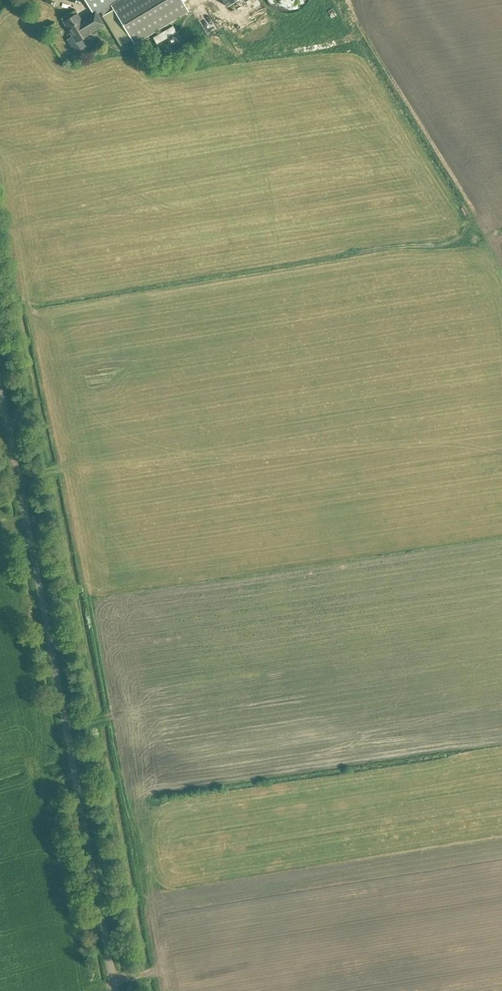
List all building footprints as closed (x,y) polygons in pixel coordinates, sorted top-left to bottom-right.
[(188,11),(181,0),(86,0),(93,12),(81,19),(77,12),(63,21),(76,42),(89,34),(89,32),(103,24),(97,13),(101,10),(121,45),(132,38),(135,43),(188,11)] [(271,1),(275,5),(280,9),(286,10),(291,11),(297,9),(303,7),(307,3),(309,0),(270,0),(271,1)]
